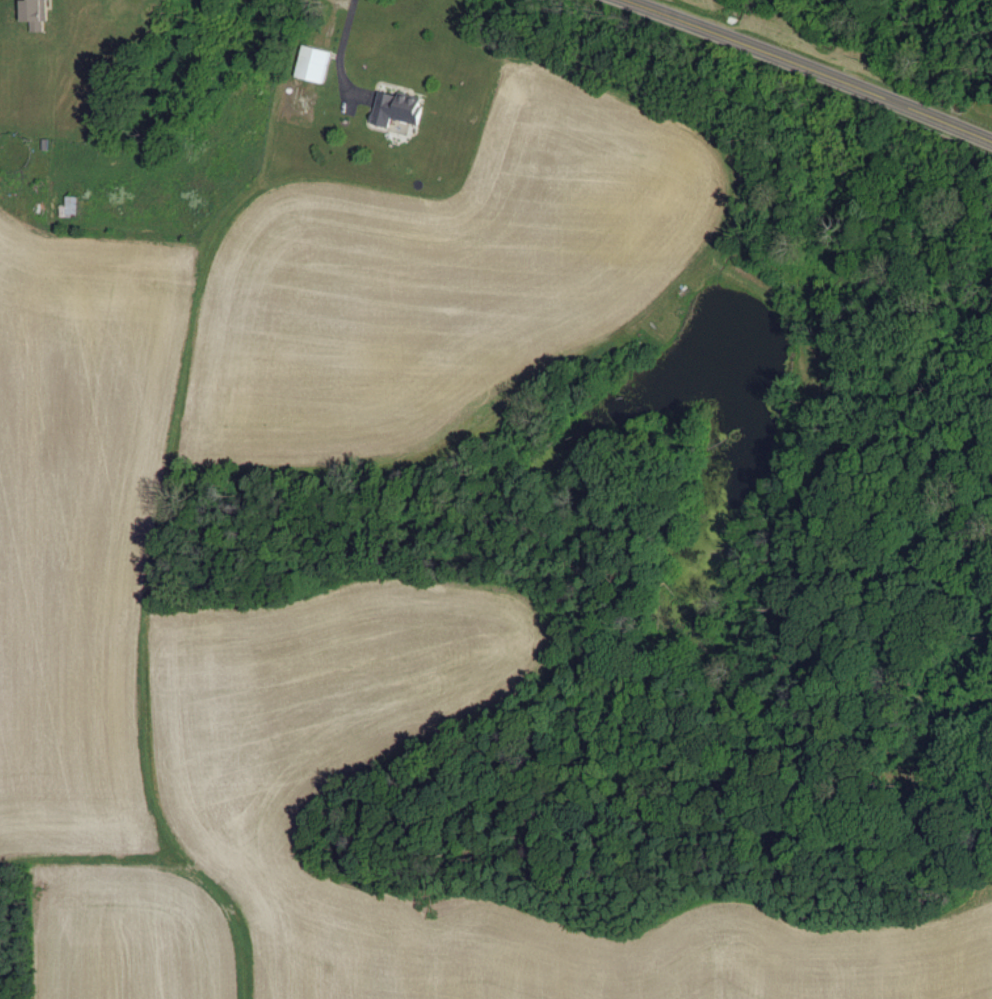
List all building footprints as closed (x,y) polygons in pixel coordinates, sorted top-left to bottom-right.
[(33,21),(33,33),(46,32),(45,21),(50,21),(49,0),(24,0),(25,22),(33,21)] [(332,50),(305,46),(299,78),(326,83),(332,50)] [(426,99),(401,93),(401,96),(381,92),(374,124),(391,128),(393,119),(419,125),(426,99)]
